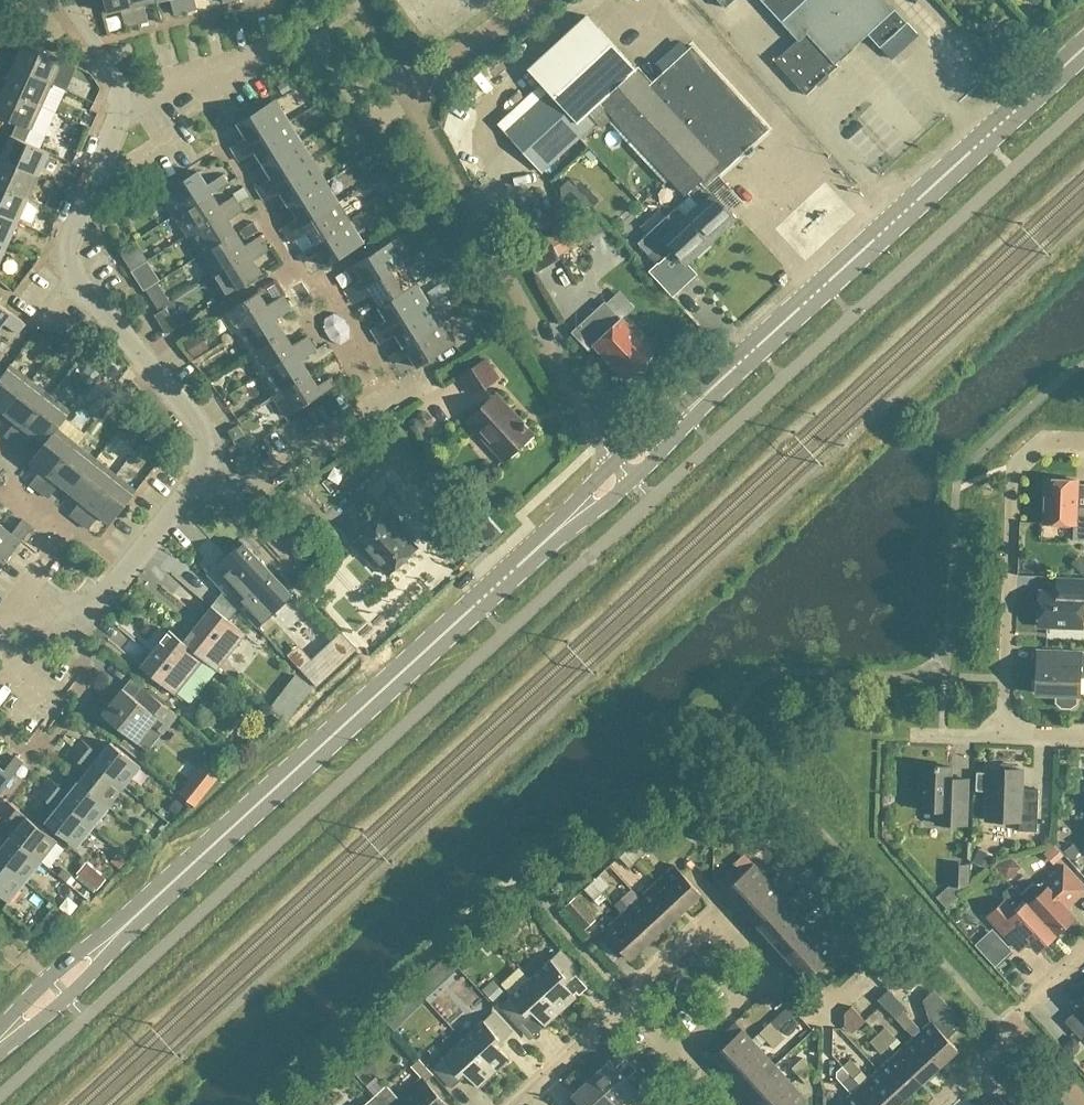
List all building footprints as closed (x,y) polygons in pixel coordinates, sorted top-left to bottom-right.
[(129,0),(103,0),(106,14),(119,11),(123,28),(135,25),(129,0)] [(156,0),(129,0),(135,25),(148,22),(144,6),(156,3),(156,0)] [(156,3),(169,0),(173,16),(184,13),(181,0),(156,0),(156,3)] [(184,13),(196,10),(193,0),(181,0),(184,13)] [(725,10),(736,0),(715,0),(725,10)] [(867,36),(833,0),(764,0),(761,3),(797,42),(774,63),(806,97),(837,68),(835,66),(867,36)] [(867,36),(879,49),(907,24),(885,0),(833,0),(867,36)] [(615,117),(609,111),(601,102),(635,70),(586,17),(528,71),(542,86),(550,94),(586,133),(595,124),(601,130),(615,117)] [(22,44),(17,56),(1,49),(0,52),(0,62),(50,84),(61,61),(22,43),(22,44)] [(694,199),(704,190),(743,153),(747,157),(753,151),(750,147),(768,131),(692,48),(650,86),(647,83),(646,84),(636,73),(639,70),(637,68),(635,70),(601,102),(609,111),(615,117),(687,195),(689,193),(694,199)] [(50,84),(0,62),(0,75),(7,78),(1,90),(40,107),(50,84)] [(542,86),(498,127),(542,174),(586,133),(550,94),(542,86)] [(40,107),(1,90),(0,93),(0,117),(29,131),(40,107)] [(274,103),(273,103),(238,126),(246,139),(231,149),(235,156),(287,123),(274,103)] [(287,123),(235,156),(240,163),(255,153),(263,166),(300,143),(287,123)] [(37,177),(48,154),(10,137),(4,150),(0,148),(0,161),(37,177)] [(300,143),(263,166),(272,179),(256,189),(261,196),(313,164),(300,143)] [(37,177),(0,161),(0,188),(27,200),(37,177)] [(313,164),(261,196),(265,204),(281,194),(289,207),(325,184),(313,164)] [(161,197),(174,218),(211,194),(211,195),(227,185),(222,177),(206,187),(198,174),(161,197)] [(286,236),(338,204),(325,184),(289,207),(297,220),(281,229),(286,236)] [(27,200),(0,188),(0,216),(17,223),(27,200)] [(688,220),(711,244),(735,220),(712,196),(711,197),(704,190),(694,199),(702,207),(688,220)] [(560,201),(578,220),(587,212),(569,192),(560,201)] [(211,194),(174,218),(187,238),(239,205),(234,197),(219,207),(211,195),(211,194)] [(313,247),(350,224),(338,204),(286,236),(290,244),(305,234),(313,247)] [(244,212),(239,205),(187,238),(199,258),(236,235),(228,222),(244,212)] [(557,228),(570,221),(561,205),(548,211),(557,228)] [(674,253),(687,266),(711,244),(688,220),(676,207),(638,243),(660,267),(674,253)] [(17,223),(0,216),(0,243),(7,246),(17,223)] [(594,238),(584,221),(549,239),(559,257),(594,238)] [(363,244),(350,224),(313,247),(298,256),(303,264),(319,255),(327,267),(363,244)] [(212,278),(264,245),(259,237),(244,247),(236,235),(199,258),(212,278)] [(269,252),(264,245),(212,278),(225,299),(262,276),(253,262),(269,252)] [(351,298),(403,265),(390,245),(354,268),(362,281),(347,291),(351,298)] [(403,265),(351,298),(356,305),(371,296),(379,308),(416,285),(403,265)] [(416,285),(379,308),(388,322),(372,332),(376,338),(392,328),(428,305),(416,285)] [(222,317),(235,338),(287,305),(282,298),(267,307),(259,294),(222,317)] [(654,355),(607,303),(586,323),(601,340),(593,348),(625,382),(654,355)] [(235,338),(248,358),(285,335),(277,323),(292,313),(287,305),(235,338)] [(428,305),(392,328),(376,338),(381,345),(396,336),(404,348),(441,325),(428,305)] [(3,325),(16,336),(24,325),(0,306),(0,329),(3,325)] [(441,325),(404,348),(389,358),(394,366),(409,356),(417,369),(454,345),(441,325)] [(248,358),(260,378),(313,345),(308,338),(292,348),(285,335),(248,358)] [(260,378),(273,398),(310,375),(302,362),(317,353),(313,345),(260,378)] [(461,377),(473,396),(497,380),(485,361),(461,377)] [(10,367),(9,367),(0,379),(0,412),(4,415),(30,382),(10,367)] [(310,375),(273,398),(286,418),(338,385),(333,378),(318,388),(310,375)] [(30,382),(4,415),(15,423),(4,437),(13,444),(50,398),(30,382)] [(504,461),(532,436),(526,430),(528,428),(524,424),(522,426),(496,397),(463,427),(472,436),(477,431),(504,461)] [(50,398),(13,444),(22,452),(33,438),(43,446),(44,446),(56,430),(57,430),(70,414),(50,398)] [(76,446),(57,430),(56,430),(44,446),(43,446),(30,464),(41,473),(30,486),(39,493),(76,446)] [(70,495),(96,461),(76,446),(39,493),(49,501),(60,487),(70,495)] [(79,524),(116,477),(96,461),(70,495),(80,503),(69,517),(79,524)] [(99,517),(110,526),(136,492),(116,477),(79,524),(88,531),(99,517)] [(1076,483),(1045,481),(1044,525),(1073,527),(1072,542),(1083,542),(1083,509),(1075,509),(1076,483)] [(387,577),(418,550),(403,532),(405,530),(390,512),(353,545),(377,571),(380,568),(387,577)] [(483,513),(469,524),(487,545),(501,533),(483,513)] [(1,526),(0,527),(0,569),(20,544),(32,529),(22,521),(12,535),(1,526)] [(243,544),(208,577),(257,631),(292,598),(272,576),(243,544)] [(1039,594),(1038,627),(1082,629),(1083,609),(1083,582),(1057,581),(1057,595),(1039,594)] [(212,608),(184,643),(183,644),(203,660),(217,672),(246,636),(212,608)] [(203,660),(183,644),(184,643),(169,632),(140,669),(174,696),(203,660)] [(311,664),(298,649),(288,658),(315,689),(357,651),(342,635),(311,664)] [(1083,680),(1083,655),(1037,654),(1036,679),(1032,682),(1032,689),(1035,692),(1035,695),(1055,696),(1055,705),(1061,710),(1070,710),(1077,706),(1077,697),(1079,697),(1079,679),(1083,680)] [(131,681),(123,691),(102,716),(137,745),(152,727),(162,735),(176,718),(131,681)] [(76,750),(124,789),(140,768),(111,745),(101,757),(82,742),(76,750)] [(109,808),(124,789),(76,750),(69,758),(88,773),(79,784),(109,808)] [(22,764),(15,758),(3,773),(0,770),(0,791),(22,764)] [(986,793),(985,822),(1019,824),(1019,833),(1036,834),(1038,791),(1022,791),(1022,772),(1015,772),(1015,769),(1013,767),(1000,766),(998,769),(998,771),(987,771),(987,775),(976,774),(975,792),(986,793)] [(950,769),(934,768),(934,771),(921,771),(920,812),(936,813),(936,826),(965,827),(967,781),(950,781),(950,769)] [(202,769),(181,795),(195,806),(216,781),(202,769)] [(93,828),(109,808),(79,784),(69,797),(50,781),(44,789),(93,828)] [(77,848),(93,828),(44,789),(38,796),(57,811),(47,824),(77,848)] [(10,839),(41,863),(57,843),(9,804),(2,812),(20,827),(10,839)] [(41,863),(10,839),(1,851),(0,851),(0,863),(25,883),(41,863)] [(627,852),(637,863),(645,856),(635,845),(627,852)] [(629,870),(637,863),(627,852),(619,860),(629,870)] [(789,867),(782,859),(771,870),(778,877),(789,867)] [(25,883),(0,863),(0,896),(9,903),(25,883)] [(741,910),(770,884),(753,866),(725,892),(741,910)] [(656,884),(683,913),(701,896),(674,867),(656,884)] [(1055,936),(1074,919),(1066,910),(1083,893),(1083,890),(1063,867),(1041,888),(1031,888),(1021,897),(1029,906),(1028,906),(1055,936)] [(798,877),(805,885),(815,876),(808,868),(798,877)] [(949,887),(959,887),(967,887),(967,871),(950,870),(949,887)] [(822,884),(815,876),(805,885),(811,893),(822,884)] [(600,877),(592,884),(602,895),(610,888),(600,877)] [(594,903),(602,895),(592,884),(584,892),(594,903)] [(683,913),(656,884),(639,900),(665,929),(683,913)] [(741,910),(757,928),(786,902),(770,884),(741,910)] [(1028,944),(1037,953),(1055,936),(1028,906),(1029,906),(1021,897),(1011,887),(1002,895),(1004,903),(987,919),(1018,953),(1028,944)] [(563,908),(584,931),(594,922),(573,899),(563,908)] [(665,929),(639,900),(621,916),(648,945),(665,929)] [(774,945),(802,919),(786,902),(757,928),(774,945)] [(830,913),(837,920),(848,911),(841,903),(830,913)] [(855,919),(848,911),(837,920),(844,928),(855,919)] [(648,945),(621,916),(603,933),(629,961),(648,945)] [(774,945),(790,963),(818,937),(802,919),(774,945)] [(818,937),(790,963),(806,981),(835,955),(818,937)] [(1010,952),(1001,942),(985,956),(994,967),(1010,952)] [(530,980),(560,1013),(575,999),(564,987),(579,973),(560,953),(530,980)] [(445,957),(432,968),(444,982),(457,970),(445,957)] [(560,1013),(530,980),(499,1008),(518,1029),(533,1015),(544,1028),(560,1013)] [(913,1040),(939,1069),(957,1052),(947,1041),(964,1025),(934,992),(922,1002),(930,1024),(913,1040)] [(1075,1008),(1083,1018),(1083,999),(1075,1008)] [(789,1007),(759,1035),(766,1043),(777,1033),(797,1015),(789,1007)] [(462,1042),(493,1075),(508,1060),(497,1048),(512,1035),(493,1014),(462,1042)] [(914,1025),(904,1014),(896,1021),(905,1032),(914,1025)] [(885,1030),(877,1037),(888,1048),(896,1041),(885,1030)] [(713,1058),(730,1076),(758,1050),(742,1032),(713,1058)] [(777,1033),(766,1043),(774,1051),(785,1041),(777,1033)] [(888,1048),(877,1037),(869,1044),(879,1056),(888,1048)] [(895,1056),(921,1085),(939,1069),(913,1040),(895,1056)] [(493,1075),(462,1042),(432,1069),(451,1090),(466,1077),(477,1089),(493,1075)] [(746,1094),(774,1067),(758,1050),(730,1076),(746,1094)] [(620,1054),(591,1080),(614,1104),(619,1104),(627,1098),(633,1104),(649,1104),(659,1096),(620,1054)] [(878,1072),(904,1101),(921,1085),(895,1056),(878,1072)] [(791,1070),(798,1078),(810,1067),(802,1059),(791,1070)] [(850,1061),(842,1069),(853,1080),(861,1073),(850,1061)] [(756,1104),(769,1104),(790,1085),(774,1067),(746,1094),(756,1104)] [(798,1078),(806,1086),(817,1075),(810,1067),(798,1078)] [(860,1088),(853,1080),(842,1069),(834,1076),(852,1096),(842,1104),(876,1104),(860,1088)] [(876,1104),(899,1104),(904,1101),(878,1072),(860,1088),(876,1104)] [(572,1098),(572,1099),(578,1104),(614,1104),(591,1080),(572,1098)] [(381,1104),(444,1104),(422,1081),(400,1102),(386,1087),(374,1097),(381,1104)] [(769,1104),(805,1104),(807,1103),(798,1093),(790,1085),(769,1104)] [(997,1097),(989,1104),(1005,1104),(997,1097)]
